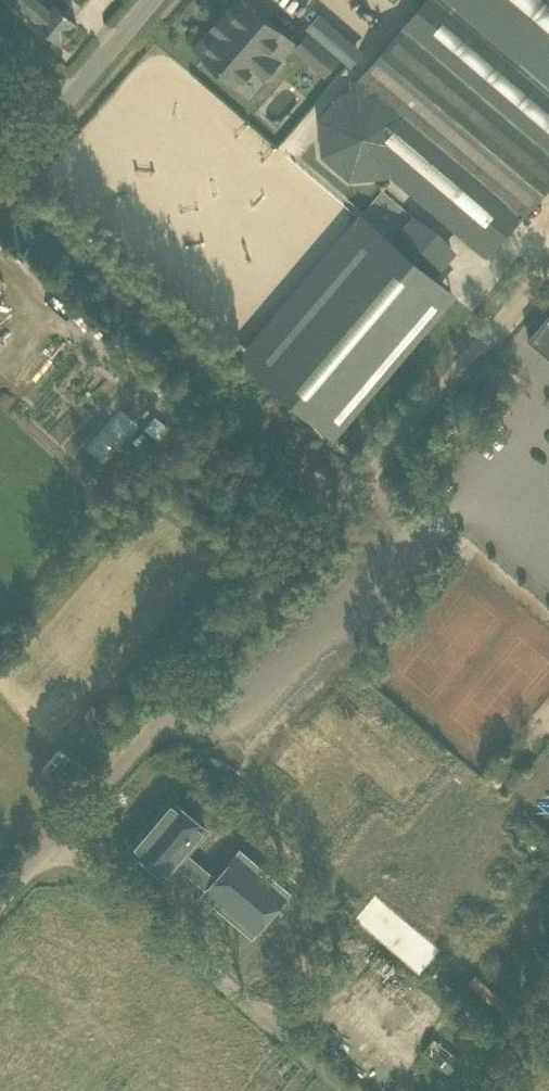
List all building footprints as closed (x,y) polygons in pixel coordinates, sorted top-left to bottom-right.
[(58,41),(76,20),(64,9),(70,2),(68,0),(47,0),(10,0),(58,41)] [(426,5),(365,77),(379,89),(523,212),(548,182),(548,0),(420,0),(426,5)] [(249,90),(292,41),(248,3),(206,52),(249,90)] [(310,33),(298,47),(325,69),(336,56),(310,33)] [(523,212),(379,89),(366,90),(365,77),(350,77),(350,90),(343,90),(320,118),(322,154),(350,180),(386,177),(390,173),(486,256),(499,240),(523,212)] [(458,251),(414,213),(392,237),(361,210),(238,355),(334,436),(458,292),(437,274),(458,251)] [(548,353),(548,313),(529,336),(548,353)] [(183,850),(205,825),(172,797),(130,847),(163,875),(176,860),(207,886),(215,877),(183,850)] [(287,892),(238,850),(210,883),(259,926),(287,892)] [(450,1008),(425,1041),(462,1069),(487,1035),(450,1008)]
